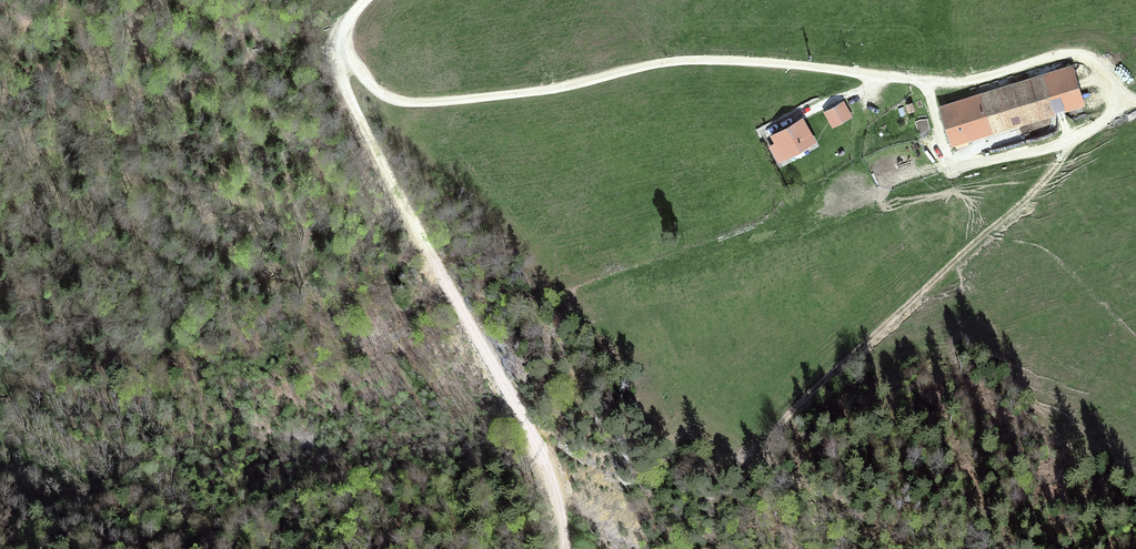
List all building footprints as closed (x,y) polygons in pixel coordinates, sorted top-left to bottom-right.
[(1081,101),(1072,70),(942,109),(952,142),(1081,101)] [(827,112),(834,124),(849,116),(842,103),(827,112)] [(801,121),(776,135),(779,142),(771,146),(778,159),(811,141),(801,121)]
